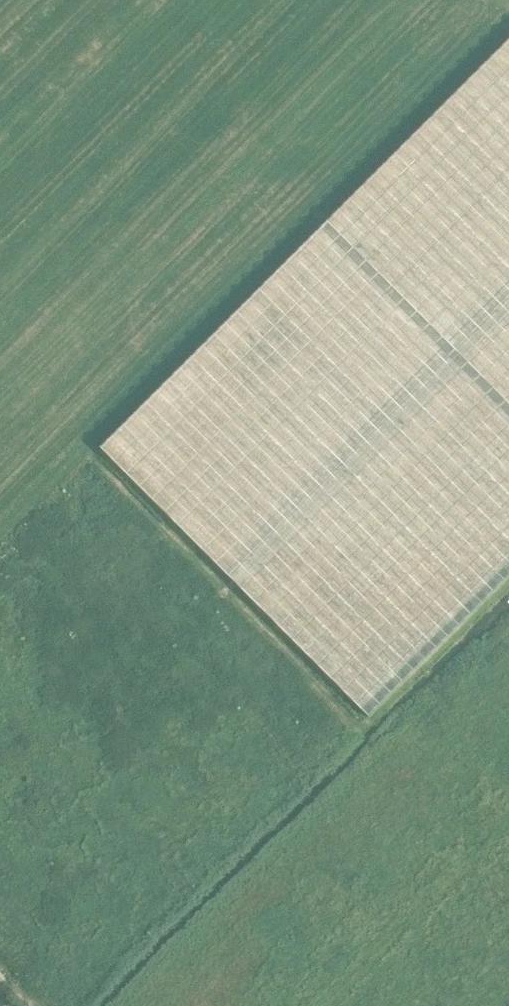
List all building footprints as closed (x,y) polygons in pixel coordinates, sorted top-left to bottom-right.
[(101,449),(369,717),(508,577),(508,41),(101,449)]
